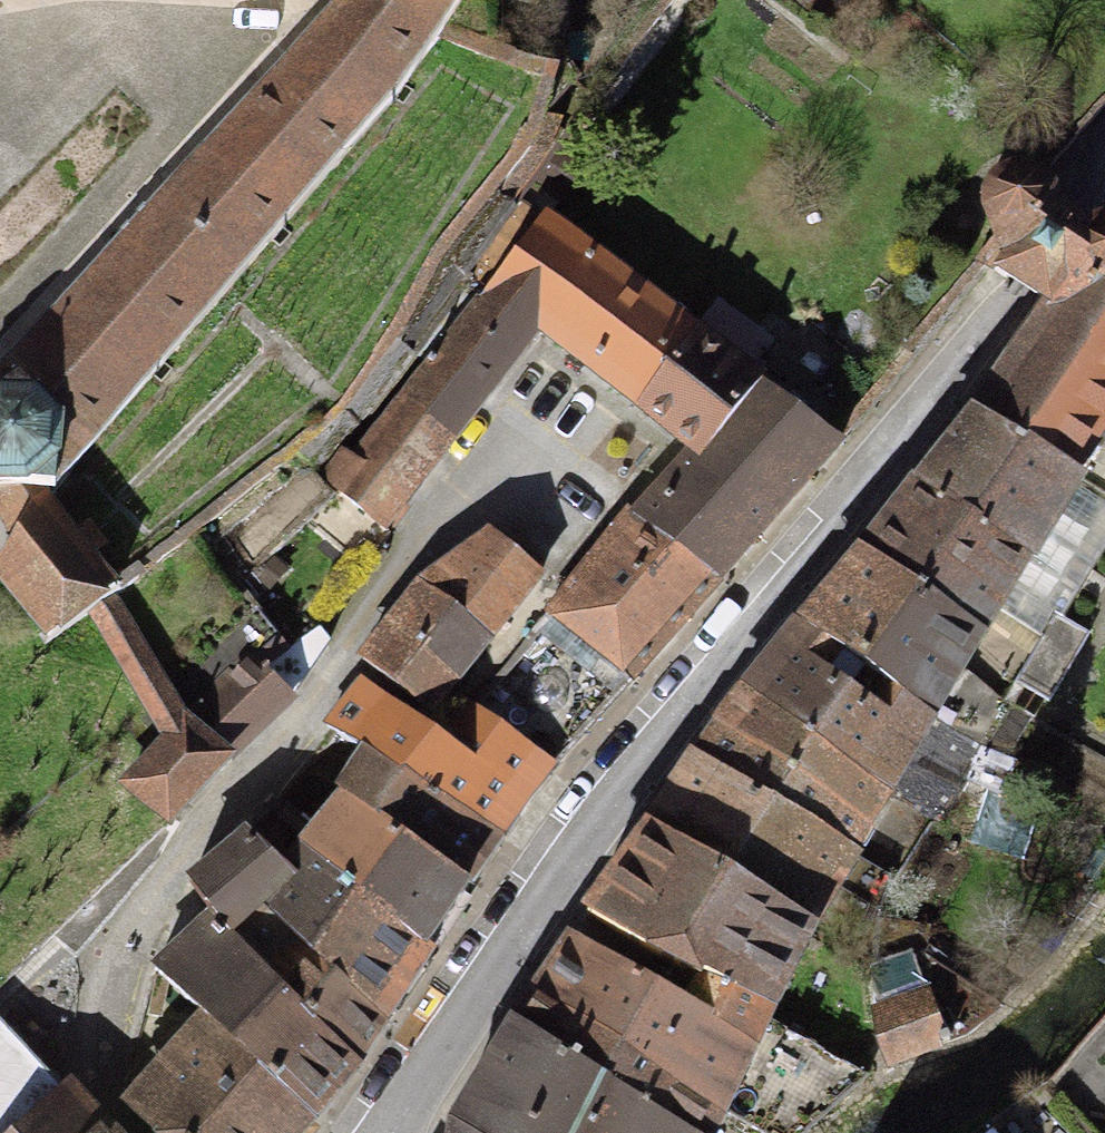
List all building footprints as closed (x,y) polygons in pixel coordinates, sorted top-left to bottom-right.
[(461,0),(341,0),(0,371),(0,372),(9,380),(74,438),(89,451),(395,99),(439,37),(444,31),(466,0),(461,0)] [(524,200),(544,216),(584,161),(561,145),(524,200)] [(995,240),(978,261),(987,268),(990,265),(997,271),(1006,277),(1054,204),(1053,186),(1042,174),(1041,174),(1038,172),(1036,171),(1028,167),(1011,168),(997,173),(987,187),(984,202),(995,240)] [(540,327),(639,402),(694,331),(544,216),(524,200),(464,279),(467,281),(464,284),(482,298),(490,288),(540,327)] [(1088,227),(1054,204),(1006,277),(1040,300),(1088,227)] [(1102,221),(1088,227),(1040,300),(1046,304),(973,415),(1104,496),(1104,221),(1102,221)] [(482,298),(464,284),(415,346),(424,355),(325,476),(383,524),(540,327),(490,288),(482,298)] [(699,452),(760,381),(694,331),(639,402),(699,452)] [(0,561),(0,574),(42,631),(38,634),(44,645),(92,610),(102,603),(113,595),(118,591),(111,582),(50,497),(89,451),(74,438),(9,380),(0,387),(0,508),(15,536),(0,561)] [(838,447),(840,442),(830,435),(760,381),(699,452),(636,513),(630,508),(628,511),(716,582),(838,447)] [(862,553),(981,638),(998,610),(1041,639),(1104,542),(1104,496),(973,415),(948,446),(862,553)] [(472,704),(552,766),(716,582),(628,511),(472,704)] [(422,580),(489,638),(540,575),(498,540),(422,580)] [(862,553),(802,625),(933,719),(981,638),(862,553)] [(489,638),(422,580),(361,657),(429,712),(489,638)] [(168,739),(126,784),(162,817),(170,824),(182,811),(228,759),(185,721),(182,716),(113,595),(102,603),(92,610),(168,739)] [(1060,617),(1021,684),(1050,702),(1090,634),(1060,617)] [(748,691),(888,793),(933,821),(979,748),(933,719),(802,625),(748,691)] [(279,634),(182,716),(185,721),(228,759),(291,697),(328,643),(321,633),(318,629),(313,630),(279,634)] [(333,730),(368,756),(369,754),(499,836),(523,800),(552,766),(472,704),(464,699),(437,734),(367,683),(327,726),(333,730)] [(888,793),(748,691),(722,724),(871,826),(888,793)] [(697,759),(854,853),(871,826),(722,724),(697,759)] [(344,793),(468,884),(499,836),(369,754),(368,756),(344,793)] [(649,830),(813,925),(854,853),(697,759),(649,830)] [(428,947),(468,884),(344,793),(300,849),(428,947)] [(649,830),(588,914),(643,952),(698,978),(772,1006),(813,925),(649,830)] [(264,895),(285,868),(248,833),(190,882),(214,914),(241,932),(250,957),(355,1066),(385,1020),(264,895)] [(428,947),(300,849),(285,868),(264,895),(385,1020),(433,951),(428,947)] [(250,957),(241,932),(214,914),(156,970),(209,1021),(313,1117),(355,1066),(250,957)] [(535,994),(722,1110),(763,1132),(805,1132),(868,1076),(767,1017),(772,1006),(698,978),(686,1000),(574,937),(535,994)] [(875,973),(868,1076),(884,1067),(967,1035),(1000,1008),(921,956),(915,967),(875,973)] [(686,1132),(712,1132),(722,1110),(535,994),(515,1022),(616,1090),(686,1132)] [(0,1014),(0,1132),(110,1132),(0,1014)] [(209,1021),(135,1107),(161,1132),(298,1132),(313,1117),(209,1021)] [(453,1132),(591,1132),(616,1090),(515,1022),(455,1120),(453,1132)] [(616,1090),(591,1132),(686,1132),(616,1090)]
